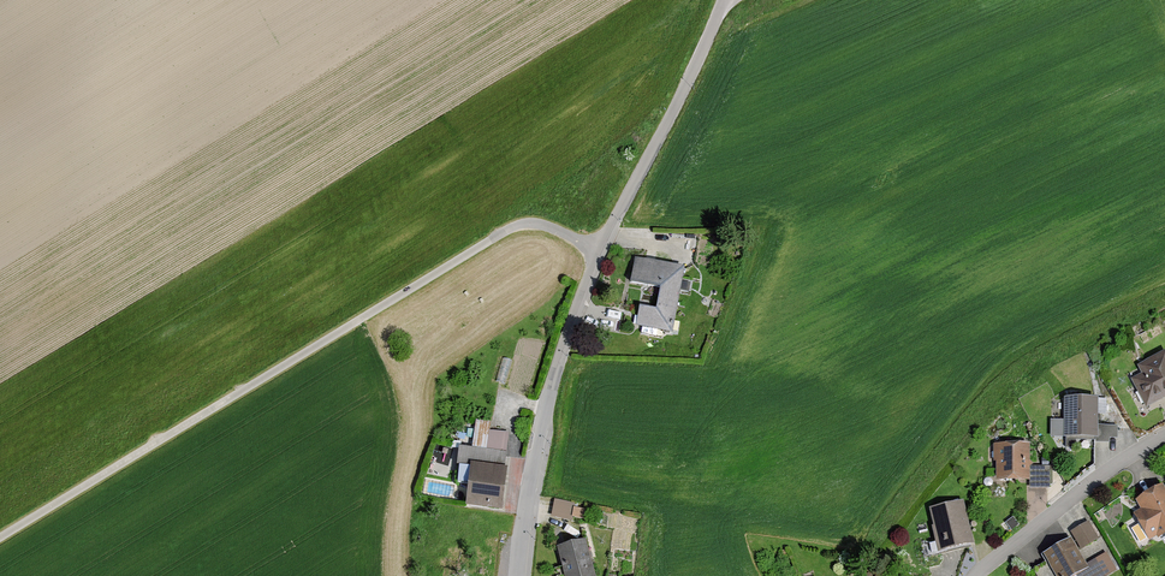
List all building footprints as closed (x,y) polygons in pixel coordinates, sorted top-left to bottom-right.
[(685,270),(637,261),(633,283),(662,288),(657,311),(641,308),(637,329),(673,336),(685,270)] [(1130,370),(1148,408),(1164,401),(1164,354),(1130,370)] [(1099,403),(1057,401),(1055,440),(1098,442),(1099,403)] [(472,451),(462,449),(457,490),(472,492),(470,509),(505,514),(511,471),(504,471),(509,436),(490,434),(490,429),(475,427),(472,451)] [(1026,445),(988,446),(989,485),(1027,484),(1026,445)] [(1031,483),(1051,483),(1050,464),(1031,465),(1031,483)] [(1134,503),(1153,537),(1164,530),(1164,490),(1163,486),(1134,503)] [(572,506),(555,503),(552,522),(569,525),(572,506)] [(958,503),(924,509),(931,552),(966,546),(958,503)] [(1038,553),(1051,575),(1063,575),(1069,573),(1071,575),(1108,575),(1113,573),(1087,526),(1038,553)] [(586,543),(557,550),(564,575),(594,575),(586,543)]
